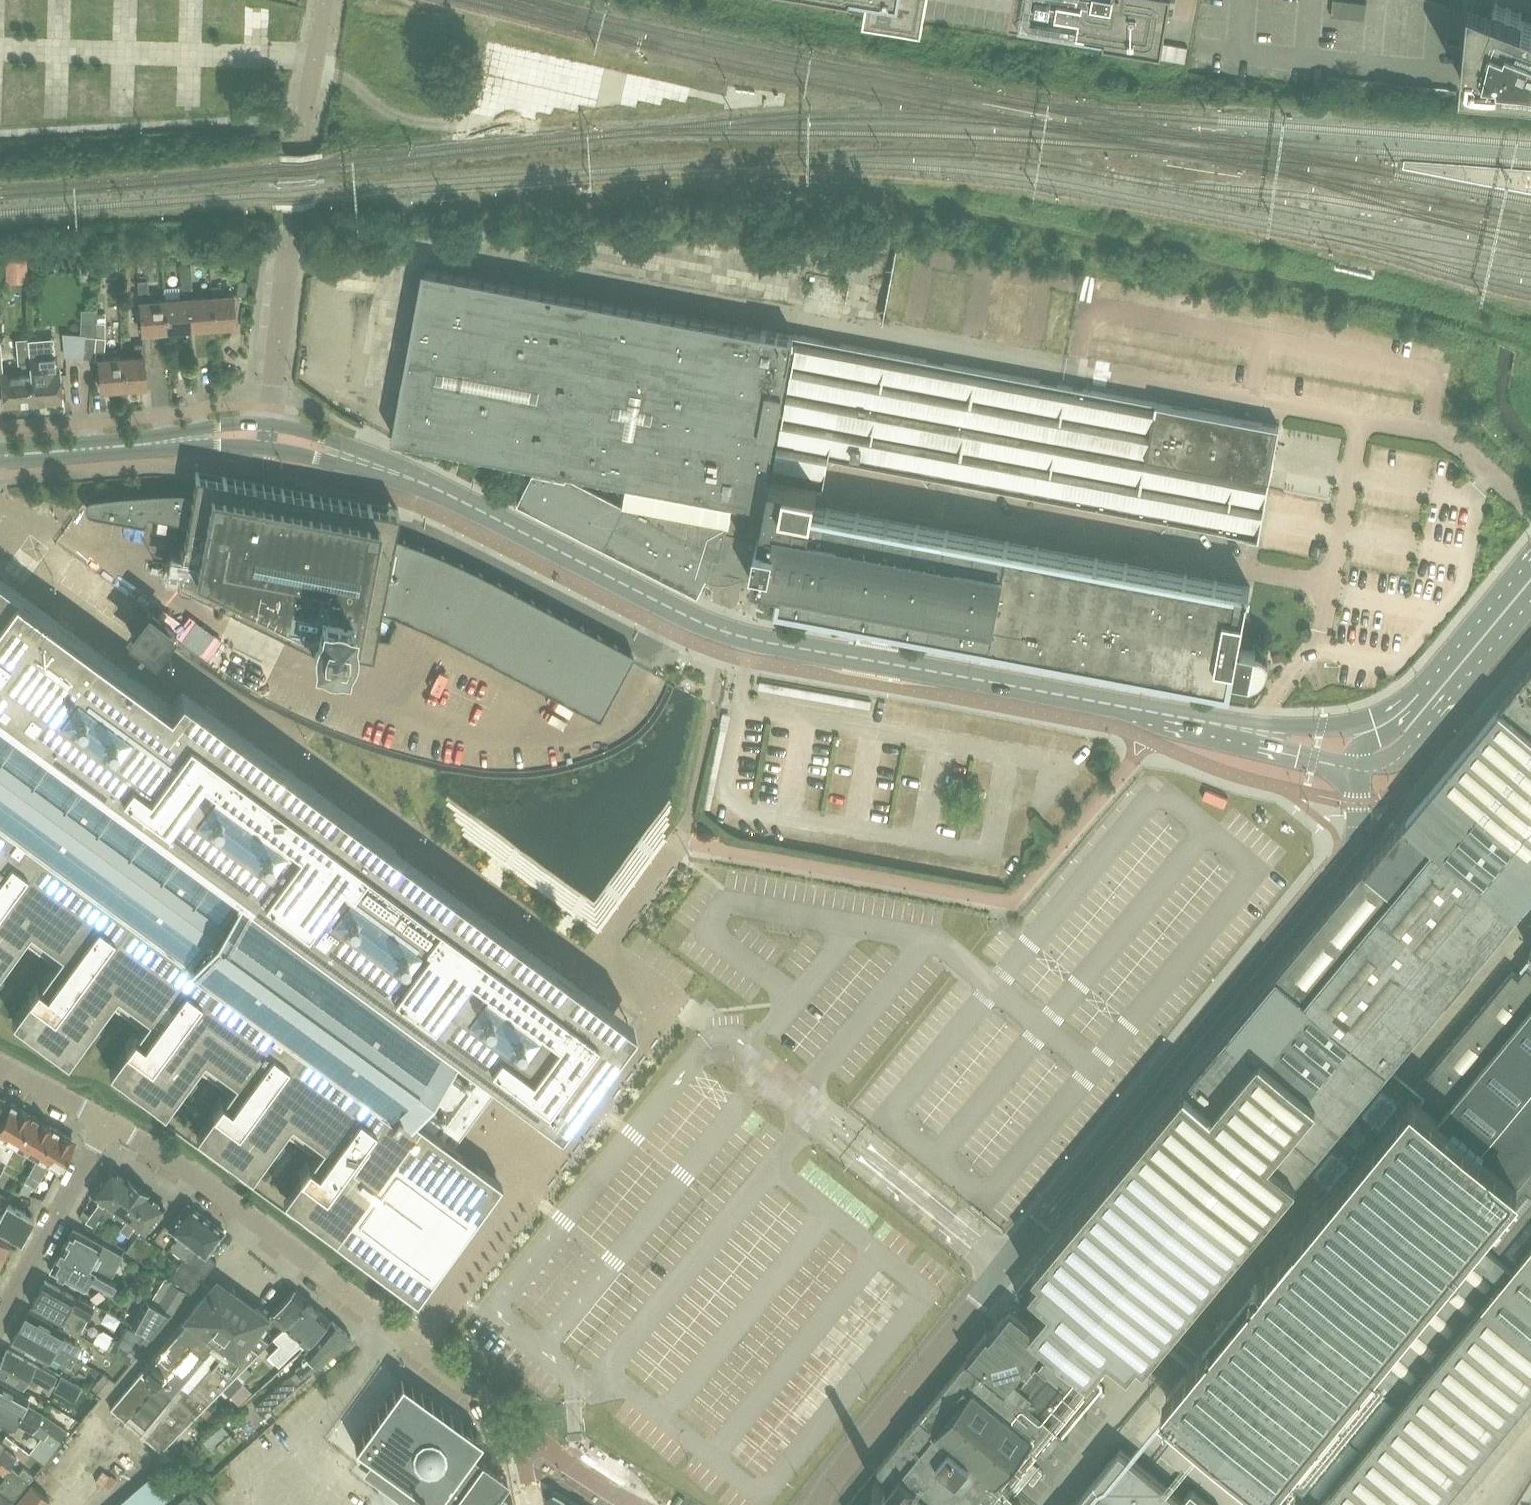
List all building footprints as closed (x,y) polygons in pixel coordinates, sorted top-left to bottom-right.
[(1111,2),(1110,6),(1110,7),(1168,16),(1171,0),(1096,0),(1111,2)] [(1367,2),(1355,0),(1333,0),(1331,15),(1365,19),(1367,2)] [(1462,80),(1530,86),(1530,13),(1523,12),(1495,2),(1490,14),(1469,5),(1462,80)] [(1127,52),(1186,62),(1188,47),(1129,37),(1127,52)] [(101,245),(101,258),(109,258),(109,245),(101,245)] [(25,253),(6,254),(8,281),(27,280),(25,253)] [(183,275),(190,275),(189,262),(181,263),(183,275)] [(104,264),(104,275),(118,276),(118,272),(118,266),(118,264),(111,264),(104,264)] [(1259,537),(1280,425),(1158,403),(1159,402),(1062,384),(797,335),(797,334),(795,333),(794,334),(425,266),(396,420),(393,436),(542,464),(540,474),(533,473),(518,504),(698,595),(709,574),(713,575),(716,576),(720,577),(724,577),(729,576),(743,573),(746,573),(750,573),(754,574),(754,577),(782,583),(779,600),(784,601),(1118,664),(1230,685),(1232,675),(1252,678),(1256,678),(1260,678),(1266,673),(1269,670),(1270,665),(1270,661),(1269,657),(1267,654),(1264,651),(1261,649),(1256,647),(1239,644),(1249,590),(1250,590),(1251,586),(815,505),(819,487),(824,487),(830,456),(1259,537)] [(190,275),(183,275),(184,288),(191,287),(190,275)] [(165,298),(153,299),(152,291),(150,291),(149,279),(139,280),(143,331),(152,330),(152,333),(155,336),(165,335),(167,332),(167,329),(165,298)] [(246,293),(248,280),(239,279),(238,294),(246,293)] [(233,294),(222,294),(222,285),(212,286),(212,295),(215,326),(236,324),(233,294)] [(191,328),(215,326),(212,295),(189,297),(191,328)] [(167,329),(191,328),(189,297),(165,298),(167,329)] [(81,335),(84,335),(85,335),(96,336),(97,321),(98,309),(82,308),(81,335)] [(81,335),(64,334),(66,356),(83,357),(84,335),(81,335)] [(94,358),(95,350),(96,336),(85,335),(84,335),(83,357),(94,358)] [(96,336),(95,350),(105,351),(106,337),(96,336)] [(33,401),(30,356),(28,337),(16,338),(18,362),(21,362),(22,373),(3,374),(5,403),(33,401)] [(124,356),(126,387),(146,385),(144,356),(145,356),(144,342),(135,343),(136,355),(124,356)] [(30,356),(33,401),(61,399),(61,398),(65,397),(64,384),(60,384),(59,370),(57,370),(55,353),(30,356)] [(101,389),(126,387),(124,356),(99,358),(101,389)] [(176,577),(182,579),(179,588),(207,595),(208,592),(234,604),(233,606),(250,614),(251,612),(313,642),(312,644),(325,646),(343,649),(344,646),(361,649),(361,648),(366,647),(371,644),(373,640),(374,640),(379,613),(380,609),(400,616),(409,620),(417,623),(433,631),(450,639),(465,645),(599,717),(600,716),(633,654),(633,653),(633,652),(500,582),(481,572),(462,563),(443,555),(441,554),(424,547),(403,539),(403,540),(394,536),(399,509),(369,503),(369,504),(282,488),(226,477),(196,471),(192,493),(178,492),(149,493),(120,495),(92,499),(90,500),(89,501),(88,502),(88,504),(88,506),(89,508),(90,510),(92,511),(148,521),(149,514),(187,521),(176,577)] [(301,1172),(283,1196),(416,1294),(501,1178),(454,1144),(483,1105),(502,1079),(526,1097),(558,1120),(633,1018),(420,861),(181,686),(171,700),(0,574),(0,969),(22,938),(54,961),(39,981),(37,980),(28,993),(30,994),(12,1018),(68,1059),(110,1002),(141,1025),(136,1032),(134,1030),(125,1043),(127,1044),(109,1069),(165,1110),(197,1066),(228,1089),(223,1096),(221,1094),(212,1107),(214,1108),(196,1133),(252,1174),(284,1130),(315,1153),(310,1159),(308,1158),(299,1171),(301,1172)] [(131,633),(160,654),(175,633),(177,632),(149,610),(144,616),(131,633)] [(874,632),(873,639),(890,642),(892,635),(874,632)] [(1354,1106),(1397,1054),(1517,909),(1530,893),(1530,667),(1499,705),(1500,705),(1171,1101),(1036,1262),(1045,1269),(1035,1281),(1055,1298),(1050,1303),(1047,1308),(1042,1313),(1036,1321),(1090,1368),(1098,1359),(1103,1353),(1106,1349),(1110,1344),(1130,1360),(1140,1348),(1147,1353),(1354,1106)] [(1413,1092),(1306,1223),(1310,1226),(1288,1253),(1284,1250),(1265,1272),(1252,1262),(1218,1304),(1231,1314),(1215,1333),(1212,1331),(1215,1327),(1206,1319),(1173,1359),(1186,1369),(1188,1367),(1190,1369),(1188,1371),(1167,1396),(1167,1397),(1246,1462),(1252,1467),(1270,1482),(1284,1465),(1320,1494),(1311,1504),(1432,1504),(1530,1384),(1530,959),(1518,975),(1512,970),(1411,1091),(1413,1092)] [(7,1161),(16,1145),(33,1114),(11,1102),(1,1119),(0,1121),(0,1157),(7,1161)] [(37,1156),(54,1127),(33,1114),(16,1145),(7,1161),(3,1169),(14,1175),(27,1151),(37,1156)] [(48,1162),(60,1168),(74,1143),(72,1137),(54,1127),(37,1156),(38,1156),(29,1172),(24,1181),(35,1187),(48,1162)] [(105,1210),(129,1179),(128,1178),(111,1167),(93,1192),(102,1199),(86,1220),(94,1226),(105,1210)] [(128,1218),(147,1192),(129,1179),(105,1210),(114,1216),(118,1211),(128,1218)] [(145,1231),(164,1205),(148,1193),(147,1192),(128,1218),(120,1228),(128,1234),(135,1224),(145,1231)] [(17,1207),(7,1202),(9,1198),(0,1193),(0,1211),(1,1212),(0,1214),(0,1229),(21,1240),(34,1217),(17,1207)] [(176,1218),(169,1227),(180,1235),(170,1247),(178,1253),(206,1216),(188,1202),(176,1218)] [(184,1257),(169,1276),(184,1286),(207,1256),(206,1255),(225,1230),(206,1216),(178,1253),(184,1257)] [(113,1239),(118,1229),(107,1223),(100,1235),(111,1241),(113,1239)] [(101,1242),(102,1242),(74,1226),(61,1250),(89,1266),(94,1269),(110,1278),(123,1254),(101,1242)] [(136,1257),(149,1239),(146,1238),(137,1232),(124,1249),(136,1257)] [(10,1243),(0,1238),(0,1262),(10,1243)] [(149,1239),(136,1257),(146,1263),(158,1246),(149,1239)] [(94,1269),(89,1266),(61,1250),(51,1269),(84,1287),(89,1279),(111,1291),(116,1281),(112,1279),(110,1278),(94,1269)] [(94,1306),(62,1289),(45,1279),(31,1304),(60,1320),(81,1332),(94,1306)] [(267,1329),(260,1325),(266,1316),(217,1280),(150,1362),(148,1360),(144,1364),(146,1366),(111,1408),(161,1451),(200,1412),(206,1406),(223,1389),(237,1375),(269,1342),(262,1337),(267,1329)] [(187,1289),(172,1281),(159,1303),(174,1312),(187,1289)] [(273,1315),(269,1319),(273,1323),(277,1318),(285,1326),(308,1299),(295,1289),(272,1314),(273,1315)] [(153,1335),(171,1313),(146,1298),(132,1323),(153,1335)] [(307,1344),(320,1328),(329,1317),(308,1299),(285,1326),(298,1337),(290,1345),(298,1353),(307,1344)] [(1001,1481),(999,1479),(1031,1441),(1046,1453),(1102,1384),(1087,1372),(1087,1371),(1058,1347),(1048,1358),(1047,1358),(1038,1369),(1035,1367),(1019,1387),(1010,1380),(1048,1334),(1022,1313),(1022,1309),(1016,1304),(1009,1305),(1004,1311),(1005,1315),(991,1332),(989,1330),(967,1356),(969,1357),(878,1467),(894,1480),(873,1504),(1002,1504),(1013,1492),(1001,1481)] [(19,1326),(75,1358),(76,1356),(81,1346),(61,1335),(65,1329),(46,1319),(29,1309),(19,1326)] [(297,1369),(305,1378),(310,1373),(311,1374),(312,1373),(311,1372),(312,1370),(351,1336),(332,1320),(305,1351),(311,1357),(297,1369)] [(71,1365),(75,1358),(19,1326),(11,1341),(47,1360),(51,1354),(71,1365)] [(113,1336),(106,1347),(132,1363),(151,1340),(128,1326),(120,1340),(113,1336)] [(98,1329),(92,1338),(106,1347),(113,1336),(101,1329),(98,1329)] [(7,1348),(0,1362),(0,1373),(23,1386),(29,1375),(50,1387),(57,1375),(7,1348)] [(116,1355),(103,1371),(115,1381),(128,1365),(116,1355)] [(102,1373),(88,1390),(101,1398),(115,1381),(109,1378),(102,1373)] [(230,1395),(243,1381),(241,1379),(237,1375),(223,1389),(230,1395)] [(256,1407),(264,1416),(270,1410),(270,1409),(293,1389),(294,1389),(293,1388),(297,1385),(290,1376),(256,1407)] [(355,1443),(435,1501),(432,1504),(506,1504),(512,1496),(499,1487),(507,1475),(483,1458),(473,1451),(474,1450),(473,1450),(482,1436),(402,1378),(355,1443)] [(11,1386),(0,1380),(0,1401),(38,1423),(62,1436),(66,1430),(43,1413),(25,1403),(29,1396),(11,1386)] [(242,1382),(230,1395),(239,1404),(252,1392),(242,1382)] [(11,1428),(15,1422),(40,1435),(27,1452),(29,1453),(44,1465),(63,1442),(60,1440),(62,1436),(38,1423),(0,1401),(0,1421),(11,1428)] [(206,1406),(200,1412),(206,1417),(211,1412),(206,1406)] [(228,1435),(230,1432),(224,1425),(223,1424),(209,1437),(204,1441),(211,1449),(217,1444),(228,1435)] [(9,1466),(16,1456),(0,1444),(0,1459),(9,1466)] [(1192,1488),(1184,1498),(1121,1447),(1073,1504),(1212,1504),(1192,1488)] [(0,1459),(0,1471),(6,1475),(24,1488),(29,1483),(30,1481),(19,1473),(9,1466),(0,1459)] [(23,1468),(19,1473),(30,1481),(34,1476),(23,1468)] [(0,1484),(0,1489),(15,1499),(24,1488),(6,1475),(0,1484)] [(50,1501),(29,1483),(24,1488),(15,1499),(10,1504),(47,1504),(50,1501)] [(15,1499),(0,1489),(0,1504),(10,1504),(15,1499)] [(568,1498),(554,1489),(547,1493),(549,1504),(581,1504),(568,1498)] [(190,1490),(173,1504),(204,1504),(190,1490)]
